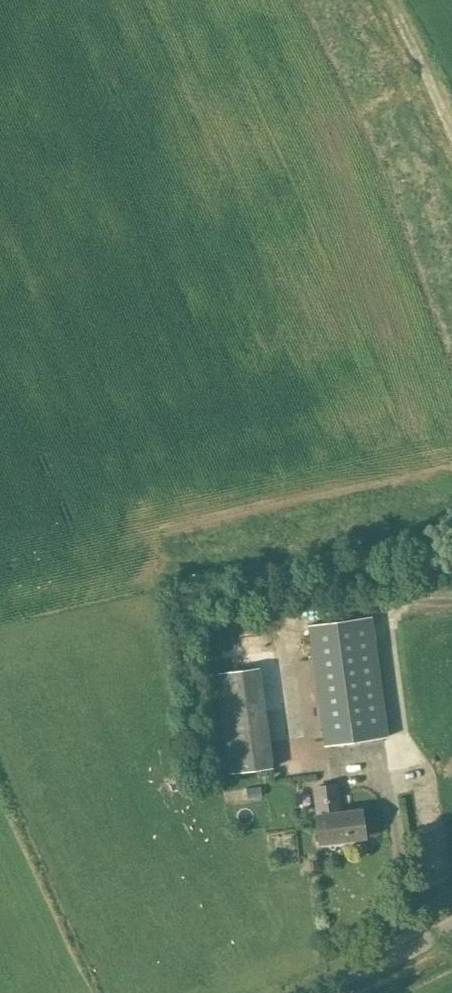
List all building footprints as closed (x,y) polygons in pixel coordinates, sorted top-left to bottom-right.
[(383,738),(370,625),(369,618),(310,625),(315,665),(316,665),(324,725),(322,725),(325,747),(383,738)] [(229,774),(273,768),(260,667),(215,673),(229,774)] [(361,810),(342,812),(338,782),(312,786),(316,816),(314,816),(318,844),(365,838),(361,810)]
